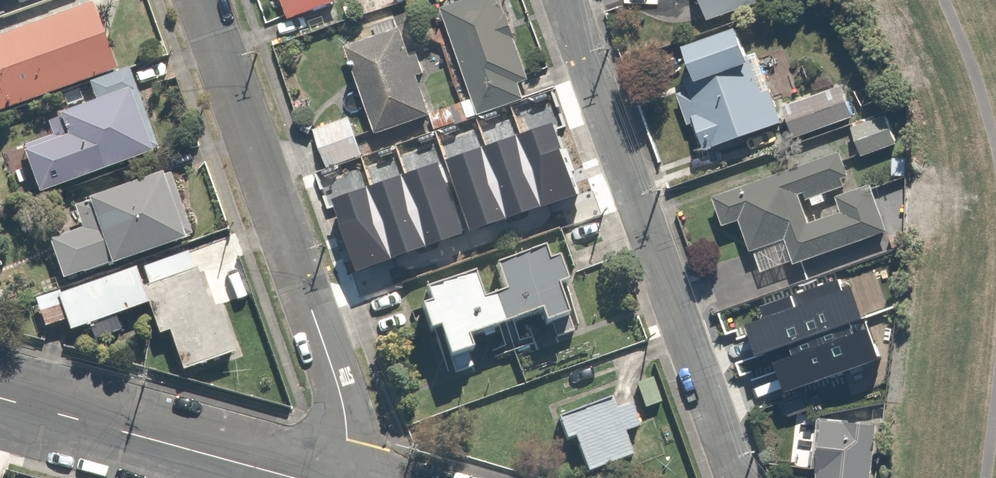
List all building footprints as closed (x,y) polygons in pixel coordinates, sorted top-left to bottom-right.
[(0,39),(0,117),(127,63),(101,0),(93,0),(0,39)] [(288,22),(343,3),(342,0),(280,0),(288,22)] [(530,77),(501,0),(464,0),(444,7),(481,107),(521,92),(517,82),(530,77)] [(714,22),(777,1),(776,0),(706,0),(714,22)] [(403,23),(345,44),(377,134),(435,114),(403,23)] [(753,23),(686,46),(701,89),(684,94),(704,151),(792,121),(796,133),(852,114),(842,84),(788,102),(781,82),(774,85),(753,23)] [(128,65),(84,82),(90,97),(47,115),(53,131),(19,145),(40,196),(161,148),(128,65)] [(895,109),(852,126),(866,160),(908,142),(895,109)] [(504,114),(439,139),(362,167),(386,232),(463,203),(487,193),(473,154),(514,139),(504,114)] [(353,121),(316,133),(326,166),(363,154),(353,121)] [(845,151),(717,198),(729,230),(744,225),(763,277),(889,231),(873,187),(829,203),(825,190),(855,179),(845,151)] [(162,176),(71,209),(76,223),(49,233),(67,284),(186,240),(162,176)] [(488,299),(480,275),(431,292),(437,309),(422,314),(431,339),(440,335),(453,374),(489,361),(482,341),(544,320),(549,333),(575,324),(566,298),(580,293),(566,254),(555,258),(552,250),(503,266),(512,291),(488,299)] [(40,307),(48,329),(62,323),(66,335),(146,305),(159,337),(168,334),(183,374),(229,357),(189,251),(40,307)] [(883,396),(859,310),(858,305),(823,315),(826,326),(811,330),(815,347),(785,355),(795,389),(817,383),(823,405),(857,396),(859,402),(883,396)] [(632,388),(562,415),(573,444),(579,441),(592,476),(641,457),(631,431),(647,425),(632,388)] [(881,418),(834,412),(825,477),(872,477),(881,418)]
